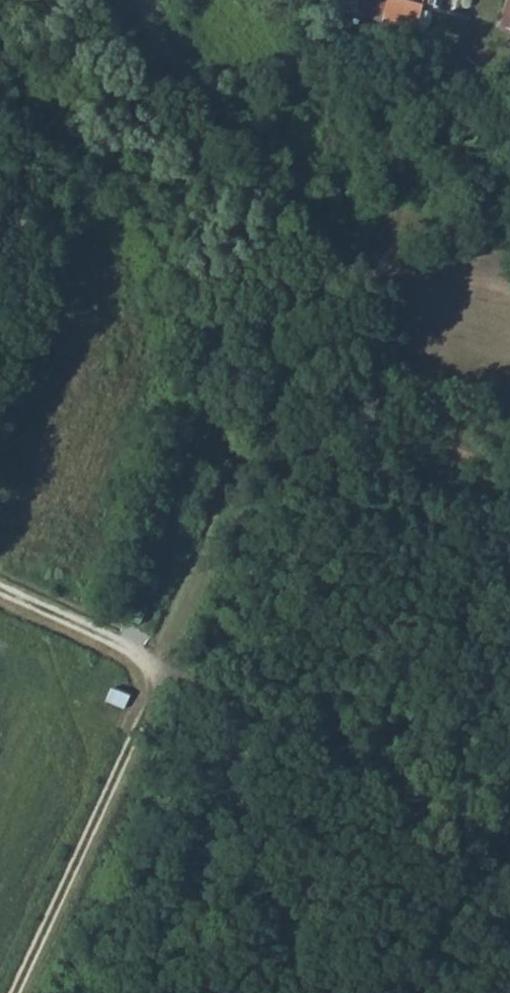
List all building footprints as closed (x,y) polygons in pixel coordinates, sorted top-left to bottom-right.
[(368,13),(380,18),(385,0),(372,0),(368,13)] [(380,18),(414,27),(421,3),(411,0),(385,0),(380,18)] [(500,26),(509,28),(509,0),(505,0),(500,26)] [(129,695),(111,688),(105,702),(123,709),(129,695)]
